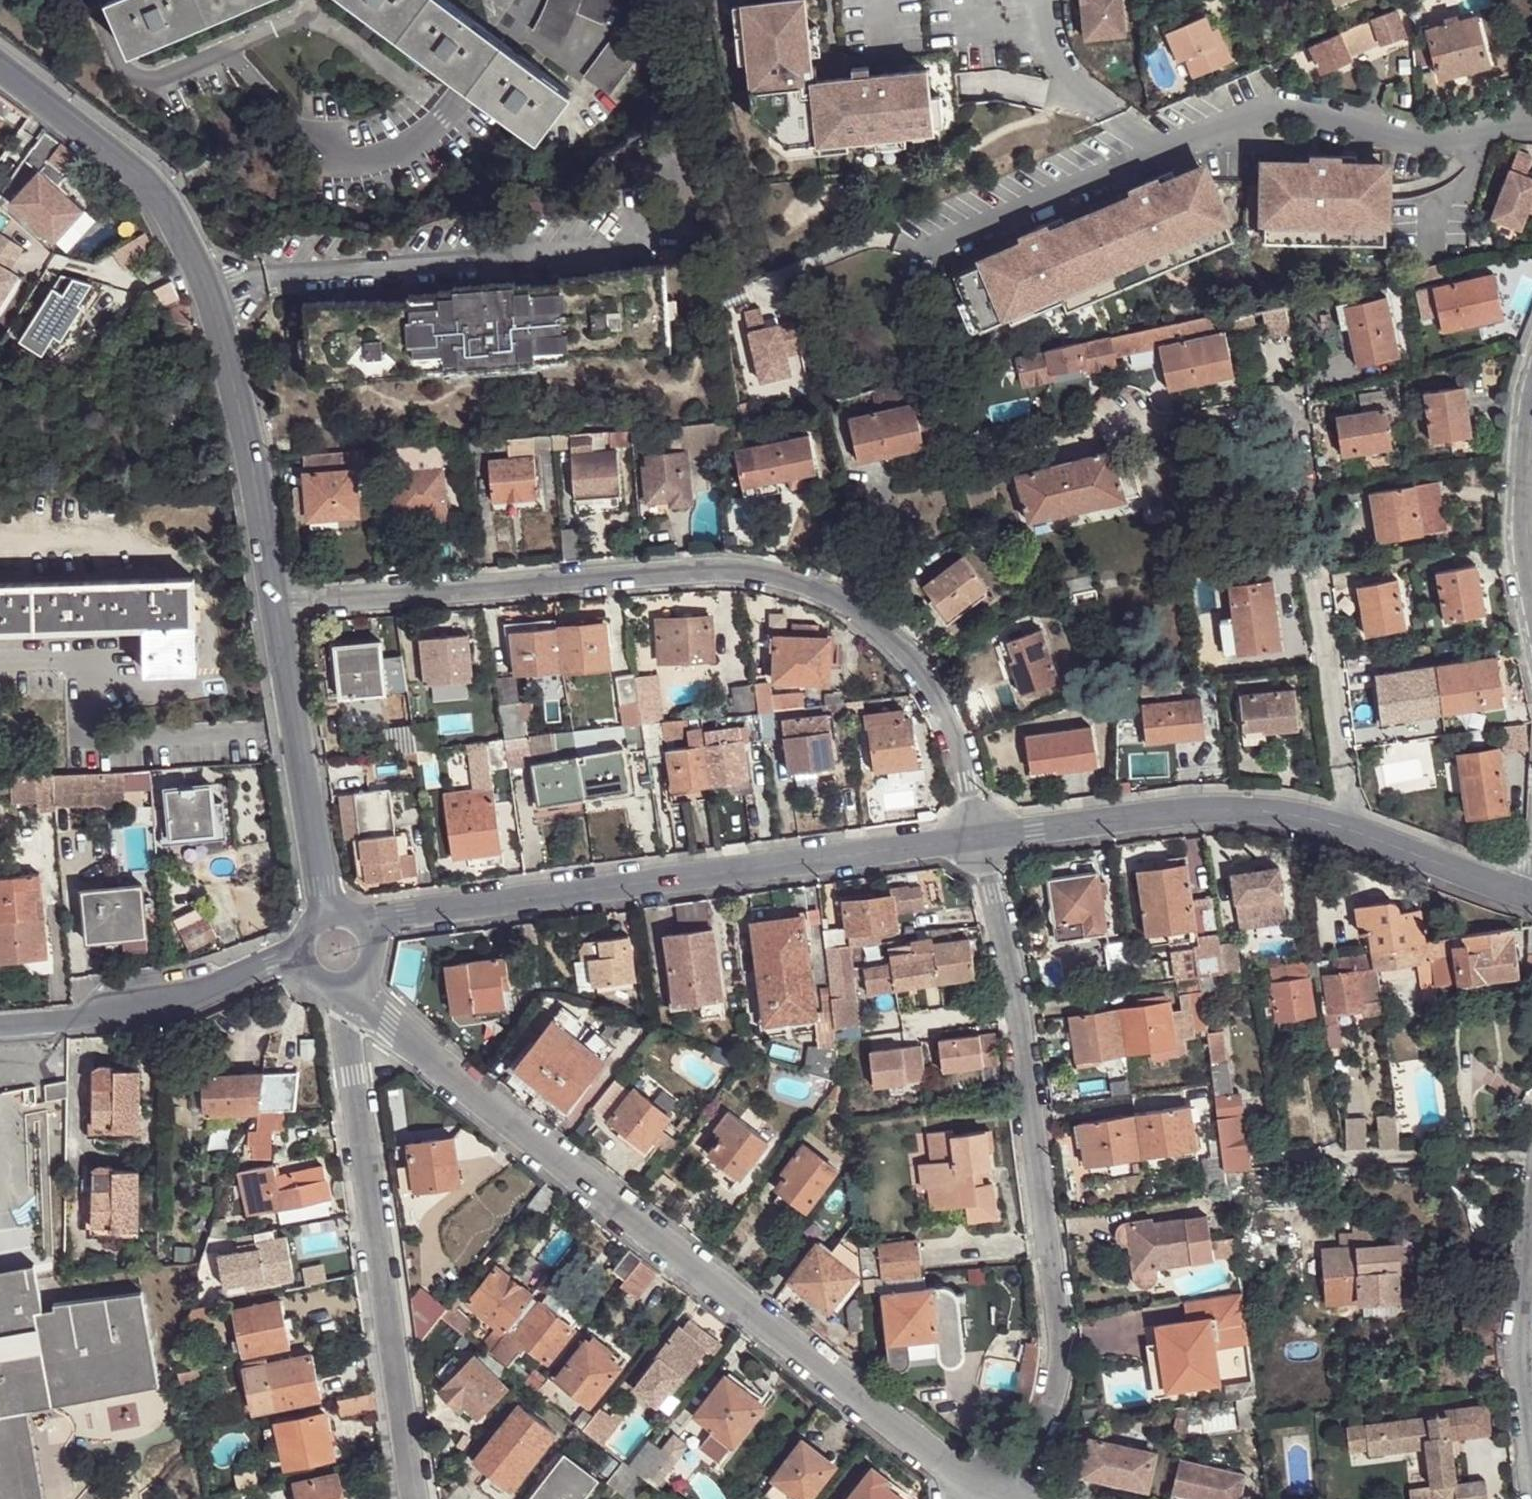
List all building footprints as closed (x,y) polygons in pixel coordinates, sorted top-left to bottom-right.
[(133,53),(256,0),(111,0),(133,53)] [(448,0),(348,0),(453,78),(489,31),(448,0)] [(544,17),(536,32),(565,48),(573,32),(580,14),(605,25),(616,0),(550,0),(544,17)] [(744,5),(751,62),(757,119),(772,131),(784,129),(785,135),(796,144),(821,141),(821,143),(850,139),(878,136),(907,133),(907,132),(936,129),(936,125),(933,94),(929,67),(872,74),(856,76),(820,80),(819,66),(814,67),(812,56),(810,27),(806,0),(787,0),(744,5)] [(1089,36),(1128,32),(1125,0),(1085,0),(1089,36)] [(744,5),(735,6),(741,63),(751,62),(744,5)] [(1340,32),(1312,44),(1322,69),(1351,57),(1350,56),(1371,47),(1370,46),(1383,41),(1383,42),(1406,32),(1396,9),(1372,18),(1340,32)] [(1227,40),(1220,27),(1214,13),(1175,29),(1186,57),(1194,55),(1201,72),(1241,56),(1233,38),(1227,40)] [(1489,63),(1475,15),(1459,19),(1458,14),(1446,18),(1447,23),(1428,28),(1441,76),(1489,63)] [(1228,24),(1220,27),(1227,40),(1233,38),(1228,24)] [(819,26),(810,27),(812,56),(823,55),(819,26)] [(507,45),(489,31),(453,78),(472,92),(487,103),(522,55),(507,45)] [(613,43),(588,76),(613,96),(638,61),(613,43)] [(575,94),(522,55),(487,103),(540,142),(575,94)] [(855,66),(856,76),(872,74),(871,64),(855,66)] [(933,94),(936,125),(946,124),(942,93),(933,94)] [(784,129),(772,131),(773,141),(792,156),(851,149),(850,139),(821,143),(821,141),(796,144),(785,135),(784,129)] [(907,133),(878,136),(879,146),(909,143),(907,133)] [(25,159),(39,170),(42,167),(61,185),(70,174),(80,158),(61,143),(61,142),(50,159),(47,157),(34,145),(25,159)] [(1519,148),(1494,215),(1523,225),(1530,207),(1531,208),(1531,174),(1527,172),(1531,158),(1531,153),(1519,148)] [(1267,163),(1267,229),(1386,230),(1387,164),(1343,164),(1343,154),(1311,154),(1311,164),(1267,163)] [(56,242),(88,210),(61,185),(42,167),(39,170),(11,202),(56,242)] [(1050,226),(1020,238),(1024,247),(959,276),(983,331),(1011,319),(1013,323),(1065,301),(1230,228),(1204,169),(1177,180),(1164,186),(1160,178),(1131,190),(1134,199),(1067,228),(1054,234),(1050,226)] [(1173,172),(1160,178),(1164,186),(1177,180),(1173,172)] [(1064,220),(1050,226),(1054,234),(1067,228),(1064,220)] [(1230,228),(1065,301),(1069,310),(1234,238),(1230,228)] [(1386,230),(1267,229),(1267,239),(1386,240),(1386,230)] [(20,276),(10,270),(25,247),(0,231),(0,306),(20,276)] [(307,301),(312,383),(673,350),(668,265),(307,301)] [(1496,287),(1492,273),(1436,287),(1446,329),(1466,324),(1465,318),(1506,309),(1500,286),(1496,287)] [(0,306),(0,318),(5,311),(19,291),(24,278),(20,276),(0,306)] [(973,335),(983,331),(959,276),(956,277),(966,302),(960,304),(973,335)] [(65,277),(21,340),(44,355),(57,336),(63,341),(76,321),(85,308),(92,314),(106,293),(95,285),(65,277)] [(166,305),(182,301),(172,282),(148,295),(156,312),(166,305)] [(1379,306),(1389,303),(1388,296),(1378,299),(1379,306)] [(1287,298),(1263,302),(1267,324),(1269,336),(1292,331),(1287,298)] [(1378,299),(1351,305),(1356,323),(1349,325),(1359,366),(1401,355),(1389,303),(1379,306),(1378,299)] [(198,348),(187,300),(182,301),(166,305),(174,356),(198,348)] [(1263,302),(1231,307),(1236,329),(1267,324),(1263,302)] [(1356,323),(1351,305),(1345,306),(1349,325),(1356,323)] [(85,308),(76,321),(83,326),(92,314),(85,308)] [(1507,315),(1506,309),(1465,318),(1466,324),(1507,315)] [(1214,310),(1111,333),(1114,349),(1160,338),(1217,325),(1214,310)] [(763,312),(747,316),(765,385),(794,378),(790,359),(804,355),(796,325),(768,332),(763,312)] [(1226,322),(1217,325),(1160,338),(1170,383),(1200,377),(1199,372),(1214,368),(1235,362),(1232,347),(1226,322)] [(1111,333),(1080,340),(1083,357),(1084,366),(1087,366),(1116,359),(1114,349),(1111,333)] [(1058,345),(1019,353),(1021,364),(1024,379),(1053,373),(1056,372),(1053,364),(1083,357),(1080,340),(1058,345)] [(1019,353),(1011,355),(1013,366),(1021,364),(1019,353)] [(1011,355),(991,360),(994,370),(1013,366),(1011,355)] [(1088,372),(1087,366),(1084,366),(1083,357),(1053,364),(1056,372),(1053,373),(1055,379),(1088,372)] [(991,360),(982,362),(985,372),(994,370),(991,360)] [(1425,391),(1432,440),(1471,435),(1465,386),(1425,391)] [(915,402),(848,416),(858,461),(888,454),(888,450),(892,450),(895,463),(941,454),(934,425),(920,428),(915,402)] [(1393,446),(1387,409),(1337,416),(1344,453),(1393,446)] [(715,422),(675,425),(676,445),(684,445),(685,454),(717,452),(716,443),(715,422)] [(630,428),(610,430),(611,442),(611,446),(631,444),(630,428)] [(592,432),(570,433),(571,447),(575,499),(621,495),(616,450),(593,453),(592,432)] [(570,433),(554,434),(555,447),(571,447),(570,433)] [(552,434),(488,439),(489,450),(553,446),(552,434)] [(817,473),(810,436),(734,450),(741,489),(817,473)] [(425,443),(391,446),(392,461),(425,459),(425,443)] [(367,447),(302,453),(303,467),(327,465),(326,463),(346,461),(346,464),(367,462),(367,447)] [(1017,473),(1030,520),(1127,498),(1127,496),(1118,468),(1112,449),(1017,473)] [(690,503),(685,454),(649,457),(650,464),(643,466),(645,501),(669,499),(669,505),(690,503)] [(490,461),(494,501),(538,497),(535,457),(490,461)] [(1118,468),(1127,496),(1142,492),(1134,462),(1118,468)] [(304,477),(306,497),(308,517),(358,512),(353,466),(303,472),(304,477)] [(392,471),(397,515),(448,509),(447,497),(446,493),(446,483),(446,479),(445,466),(392,471)] [(297,498),(306,497),(304,477),(295,478),(297,498)] [(1440,480),(1415,484),(1423,534),(1448,527),(1440,480)] [(1423,534),(1415,484),(1370,491),(1378,541),(1423,534)] [(416,524),(433,522),(449,521),(448,509),(397,515),(397,525),(416,524)] [(434,531),(433,522),(416,524),(417,533),(434,531)] [(942,572),(931,579),(924,586),(934,600),(939,596),(952,613),(986,587),(963,556),(942,572)] [(1228,568),(1230,583),(1271,577),(1269,563),(1228,568)] [(1478,564),(1438,571),(1448,621),(1487,614),(1478,564)] [(927,575),(931,579),(942,572),(938,566),(927,575)] [(1271,577),(1230,583),(1233,615),(1233,617),(1238,617),(1243,649),(1234,650),(1235,652),(1281,646),(1273,577),(1271,577)] [(1359,584),(1368,634),(1406,628),(1398,577),(1359,584)] [(0,583),(0,631),(145,627),(147,674),(196,673),(193,578),(0,583)] [(1074,593),(1076,605),(1099,602),(1098,591),(1074,593)] [(947,617),(952,613),(939,596),(934,600),(947,617)] [(1226,651),(1234,650),(1243,649),(1238,617),(1233,617),(1233,615),(1222,616),(1226,651)] [(713,617),(660,620),(662,662),(714,660),(713,617)] [(614,668),(610,623),(515,632),(519,677),(614,668)] [(420,640),(438,638),(437,628),(437,625),(419,627),(420,640)] [(438,638),(467,635),(466,625),(437,628),(438,638)] [(1022,634),(1010,639),(1017,658),(1012,660),(1013,662),(1023,692),(1060,680),(1043,627),(1022,634)] [(792,628),(792,637),(819,638),(819,629),(792,628)] [(472,681),(467,635),(438,638),(420,640),(425,685),(472,681)] [(819,638),(792,637),(777,637),(776,679),(829,681),(831,638),(819,638)] [(1017,658),(1010,639),(1001,642),(1010,663),(1013,662),(1012,660),(1017,658)] [(380,642),(336,646),(342,697),(386,693),(380,642)] [(1487,657),(1435,665),(1442,714),(1484,707),(1483,701),(1502,699),(1498,668),(1489,669),(1487,657)] [(1496,657),(1487,657),(1489,669),(1498,668),(1496,657)] [(1442,714),(1435,665),(1383,672),(1385,685),(1376,686),(1381,716),(1399,714),(1400,720),(1442,714)] [(1374,674),(1376,686),(1385,685),(1383,672),(1374,674)] [(627,725),(643,723),(635,675),(617,678),(625,725),(627,725)] [(746,714),(761,712),(756,685),(734,687),(738,714),(746,714)] [(756,685),(761,712),(778,711),(805,707),(803,693),(773,697),(771,685),(756,685)] [(1240,693),(1243,728),(1265,726),(1266,731),(1268,730),(1298,728),(1295,688),(1240,693)] [(825,696),(826,705),(844,703),(844,694),(825,696)] [(1145,714),(1147,735),(1164,733),(1164,739),(1167,738),(1207,735),(1202,697),(1148,702),(1150,713),(1145,714)] [(1483,701),(1484,707),(1503,705),(1502,699),(1483,701)] [(535,701),(521,703),(525,719),(538,716),(535,701)] [(778,711),(761,712),(764,740),(785,737),(791,773),(835,767),(832,743),(828,715),(833,714),(848,712),(847,702),(844,703),(826,705),(805,707),(778,711)] [(504,727),(506,740),(530,737),(525,719),(521,703),(500,706),(504,727)] [(748,743),(764,740),(761,712),(746,714),(748,743)] [(738,714),(716,716),(717,729),(739,726),(740,733),(742,740),(742,743),(748,743),(746,714),(738,714)] [(828,715),(832,743),(837,743),(833,714),(828,715)] [(1382,723),(1400,720),(1399,714),(1381,716),(1382,723)] [(870,723),(877,770),(912,765),(909,737),(914,737),(911,717),(870,723)] [(704,718),(690,719),(692,733),(705,731),(704,718)] [(647,751),(649,761),(665,758),(663,740),(682,737),(682,735),(688,733),(692,733),(690,719),(643,723),(647,751)] [(630,753),(647,751),(643,723),(627,725),(628,737),(630,753)] [(625,725),(564,733),(565,744),(628,737),(627,725),(625,725)] [(1027,734),(1029,754),(1055,750),(1057,765),(1058,770),(1059,770),(1098,765),(1092,725),(1027,734)] [(1526,725),(1500,728),(1503,753),(1529,751),(1526,725)] [(717,729),(705,731),(706,738),(740,733),(739,726),(717,729)] [(1265,726),(1243,728),(1245,743),(1270,741),(1268,730),(1266,731),(1265,726)] [(417,751),(414,727),(385,729),(386,754),(417,751)] [(485,730),(487,743),(506,740),(504,727),(485,730)] [(705,731),(692,733),(688,733),(689,746),(707,744),(706,738),(705,731)] [(740,733),(706,738),(707,744),(742,740),(740,733)] [(1164,733),(1147,735),(1148,746),(1167,744),(1167,738),(1164,739),(1164,733)] [(553,735),(531,737),(533,754),(554,751),(553,735)] [(530,737),(506,740),(510,767),(510,768),(534,765),(533,763),(535,763),(533,754),(531,737),(530,737)] [(506,740),(487,743),(488,757),(490,768),(490,771),(510,767),(506,740)] [(742,740),(707,744),(712,783),(725,782),(747,779),(746,767),(742,743),(742,740)] [(487,743),(472,744),(474,758),(488,757),(487,743)] [(707,744),(689,746),(669,749),(675,788),(712,783),(707,744)] [(1508,811),(1498,749),(1457,756),(1468,817),(1508,811)] [(433,750),(417,751),(419,766),(435,763),(433,750)] [(624,750),(580,756),(585,799),(631,792),(624,750)] [(1055,750),(1029,754),(1032,769),(1057,765),(1055,750)] [(585,799),(580,756),(535,763),(533,763),(534,765),(540,806),(585,799)] [(490,768),(488,757),(474,758),(476,770),(490,768)] [(1058,770),(1057,765),(1032,769),(1033,776),(1060,772),(1059,770),(1058,770)] [(146,769),(120,771),(121,788),(148,786),(146,769)] [(121,788),(120,771),(50,774),(53,804),(105,801),(104,789),(121,788)] [(53,804),(50,774),(34,775),(36,798),(37,806),(53,804)] [(34,775),(11,778),(12,795),(13,800),(36,798),(34,775)] [(11,778),(0,778),(0,796),(12,795),(11,778)] [(167,803),(169,833),(214,830),(212,800),(212,783),(187,784),(170,786),(166,786),(167,803)] [(104,789),(105,801),(122,800),(121,788),(104,789)] [(391,788),(354,793),(359,838),(396,832),(391,788)] [(443,795),(445,809),(495,802),(494,788),(443,795)] [(333,797),(340,840),(353,839),(359,838),(354,793),(333,797)] [(214,830),(169,833),(162,834),(159,834),(160,840),(225,836),(222,799),(212,800),(214,830)] [(495,802),(445,809),(452,858),(502,851),(495,802)] [(661,826),(664,847),(678,845),(675,824),(661,826)] [(396,832),(359,838),(353,839),(358,875),(367,882),(401,877),(399,859),(396,832)] [(415,857),(399,859),(401,877),(417,875),(415,857)] [(1169,860),(1170,865),(1189,863),(1188,857),(1169,860)] [(1189,863),(1170,865),(1141,869),(1148,933),(1197,926),(1189,863)] [(1233,871),(1239,917),(1287,911),(1281,865),(1233,871)] [(1102,893),(1100,886),(1098,872),(1050,880),(1054,907),(1053,910),(1053,917),(1057,923),(1057,927),(1083,922),(1085,935),(1108,932),(1102,893)] [(28,918),(26,897),(33,897),(41,896),(39,875),(0,877),(0,921),(28,918)] [(144,881),(82,888),(86,943),(107,942),(124,941),(125,956),(150,954),(144,881)] [(847,929),(826,931),(827,944),(840,943),(840,948),(850,947),(884,943),(883,938),(889,937),(887,930),(899,928),(897,914),(927,910),(923,887),(912,888),(912,887),(886,890),(887,896),(843,902),(847,929)] [(705,901),(675,904),(679,935),(709,930),(705,901)] [(1374,948),(1426,940),(1422,909),(1400,911),(1399,905),(1395,901),(1389,901),(1358,906),(1362,932),(1371,930),(1374,948)] [(754,917),(755,924),(805,917),(810,917),(809,910),(796,912),(754,917)] [(1287,911),(1239,917),(1240,926),(1288,919),(1287,911)] [(181,930),(190,950),(211,938),(218,935),(209,916),(181,930)] [(28,918),(0,921),(0,961),(38,958),(36,942),(44,941),(42,917),(34,918),(28,918)] [(755,924),(761,973),(811,967),(805,917),(755,924)] [(933,930),(934,942),(941,982),(957,980),(958,987),(976,984),(975,977),(977,977),(972,940),(970,941),(968,926),(933,930)] [(1522,975),(1514,927),(1465,935),(1467,945),(1468,952),(1457,954),(1462,984),(1522,975)] [(709,930),(679,935),(669,936),(677,1006),(725,999),(716,929),(709,930)] [(604,946),(604,940),(583,943),(585,961),(594,960),(598,986),(639,981),(632,936),(618,938),(619,943),(604,946)] [(1451,950),(1449,937),(1437,939),(1438,952),(1451,950)] [(1105,942),(1109,969),(1128,966),(1131,966),(1127,939),(1105,942)] [(1438,952),(1437,939),(1426,940),(1374,948),(1372,949),(1375,963),(1375,966),(1419,959),(1434,957),(1439,956),(1438,952)] [(1220,943),(1224,971),(1225,971),(1241,969),(1238,940),(1220,943)] [(124,941),(107,942),(108,957),(125,956),(124,941)] [(890,949),(893,963),(898,989),(941,982),(934,942),(915,944),(915,945),(890,949)] [(1195,946),(1200,975),(1220,972),(1224,971),(1220,943),(1195,946)] [(1456,947),(1457,954),(1468,952),(1467,945),(1456,947)] [(1199,975),(1200,975),(1195,946),(1173,949),(1178,980),(1199,976),(1199,975)] [(835,1019),(836,1030),(860,1025),(855,977),(854,969),(850,947),(840,948),(828,949),(835,1019)] [(1375,963),(1372,949),(1334,954),(1336,965),(1357,962),(1361,965),(1375,963)] [(1457,954),(1439,956),(1434,957),(1439,986),(1462,984),(1457,954)] [(506,980),(511,980),(508,957),(449,965),(456,1014),(478,1011),(509,1006),(506,988),(506,980)] [(1439,986),(1434,957),(1419,959),(1423,989),(1427,989),(1439,986)] [(1305,959),(1269,964),(1272,982),(1276,1006),(1277,1014),(1277,1018),(1314,1013),(1308,976),(1307,976),(1305,959)] [(584,988),(598,986),(594,960),(585,961),(581,961),(584,988)] [(1375,966),(1375,963),(1361,965),(1357,962),(1336,965),(1337,974),(1375,967),(1375,966)] [(893,963),(854,969),(855,977),(867,975),(870,993),(898,989),(893,963)] [(1128,966),(1109,969),(1111,979),(1130,976),(1128,966)] [(811,967),(761,973),(769,1023),(817,1017),(811,967)] [(1379,998),(1375,967),(1337,974),(1325,976),(1330,1011),(1335,1009),(1364,1005),(1366,1013),(1381,1010),(1379,998)] [(1199,976),(1200,986),(1221,983),(1220,979),(1220,972),(1200,975),(1199,975),(1199,976)] [(1272,982),(1260,984),(1263,1008),(1276,1006),(1272,982)] [(1440,1003),(1439,986),(1427,989),(1429,1001),(1436,1000),(1437,1003),(1440,1003)] [(1193,1030),(1206,1029),(1201,992),(1188,994),(1193,1030)] [(1169,1000),(1120,1009),(1128,1053),(1155,1049),(1154,1044),(1176,1040),(1175,1034),(1169,1000)] [(510,1012),(509,1006),(478,1011),(479,1021),(510,1017),(510,1012)] [(566,1006),(556,1019),(579,1037),(589,1023),(566,1006)] [(1071,1016),(1077,1056),(1105,1051),(1106,1057),(1128,1053),(1120,1009),(1071,1016)] [(1330,1011),(1324,1011),(1326,1024),(1337,1022),(1335,1009),(1330,1011)] [(818,1021),(817,1017),(769,1023),(762,1025),(763,1030),(817,1023),(818,1023),(818,1021)] [(522,1060),(519,1066),(517,1068),(570,1110),(571,1107),(576,1102),(590,1082),(608,1059),(606,1057),(581,1039),(579,1037),(556,1019),(538,1041),(522,1060)] [(820,1048),(838,1047),(838,1041),(836,1030),(835,1019),(818,1021),(818,1023),(817,1023),(820,1046),(820,1048)] [(1337,1022),(1326,1024),(1330,1046),(1341,1045),(1337,1022)] [(592,1025),(581,1039),(606,1057),(617,1044),(592,1025)] [(1207,1034),(1210,1064),(1228,1061),(1224,1031),(1207,1034)] [(1183,1032),(1175,1034),(1176,1040),(1177,1050),(1185,1048),(1183,1032)] [(997,1034),(941,1040),(945,1071),(1001,1064),(997,1034)] [(1177,1050),(1176,1040),(1154,1044),(1155,1049),(1156,1055),(1177,1051),(1177,1050)] [(806,1072),(841,1082),(842,1083),(838,1047),(820,1048),(820,1046),(809,1046),(806,1072)] [(923,1046),(872,1052),(876,1086),(928,1080),(923,1046)] [(1105,1051),(1077,1056),(1078,1062),(1106,1057),(1105,1051)] [(514,1063),(519,1066),(522,1060),(518,1057),(514,1063)] [(1107,1062),(1106,1057),(1078,1062),(1078,1067),(1107,1062)] [(1213,1081),(1215,1097),(1232,1095),(1228,1061),(1210,1064),(1213,1081)] [(114,1129),(140,1130),(140,1069),(117,1069),(115,1066),(113,1065),(108,1064),(105,1063),(103,1064),(98,1065),(97,1066),(95,1068),(95,1123),(114,1123),(114,1129)] [(299,1073),(263,1074),(256,1112),(295,1110),(299,1073)] [(249,1120),(255,1120),(256,1114),(256,1112),(263,1074),(205,1075),(206,1115),(248,1113),(249,1120)] [(192,1115),(206,1115),(205,1075),(192,1076),(192,1115)] [(69,1081),(46,1081),(46,1097),(69,1097),(69,1081)] [(841,1082),(830,1097),(844,1103),(842,1083),(841,1082)] [(647,1148),(654,1140),(674,1116),(637,1086),(611,1119),(624,1130),(647,1148)] [(1241,1168),(1249,1167),(1240,1093),(1232,1095),(1215,1097),(1223,1149),(1225,1170),(1241,1168)] [(581,1106),(576,1102),(571,1107),(576,1112),(581,1106)] [(1135,1114),(1142,1157),(1196,1149),(1192,1121),(1189,1105),(1135,1114)] [(1195,1105),(1189,1105),(1192,1121),(1198,1120),(1195,1105)] [(725,1136),(719,1144),(710,1155),(742,1179),(769,1142),(730,1112),(717,1130),(720,1132),(725,1136)] [(284,1114),(259,1114),(259,1131),(249,1131),(249,1145),(254,1144),(254,1148),(271,1148),(271,1130),(284,1130),(284,1114)] [(1087,1165),(1142,1157),(1135,1114),(1081,1122),(1083,1138),(1087,1165)] [(1400,1148),(1396,1116),(1376,1116),(1380,1148),(1400,1148)] [(1350,1148),(1367,1148),(1363,1118),(1343,1118),(1348,1148),(1350,1148)] [(1077,1139),(1083,1138),(1081,1122),(1075,1123),(1077,1139)] [(140,1134),(140,1130),(114,1129),(114,1123),(95,1123),(95,1134),(140,1134)] [(1454,1128),(1453,1147),(1463,1148),(1463,1126),(1454,1128)] [(981,1170),(990,1169),(995,1168),(992,1151),(996,1150),(994,1130),(955,1135),(955,1129),(929,1134),(932,1162),(920,1164),(923,1189),(930,1188),(932,1209),(968,1205),(970,1221),(970,1223),(1001,1219),(996,1183),(992,1183),(983,1185),(981,1170)] [(654,1154),(647,1148),(624,1130),(619,1136),(649,1161),(654,1154)] [(714,1140),(719,1144),(725,1136),(720,1132),(714,1140)] [(447,1165),(460,1162),(457,1138),(413,1144),(416,1166),(401,1167),(405,1194),(449,1186),(447,1165)] [(660,1146),(654,1140),(647,1148),(654,1154),(660,1146)] [(784,1191),(804,1206),(808,1210),(838,1170),(805,1145),(792,1163),(796,1167),(780,1188),(784,1191)] [(271,1148),(254,1148),(254,1158),(271,1158),(271,1148)] [(1227,1187),(1225,1170),(1223,1149),(1211,1151),(1212,1156),(1201,1159),(1205,1189),(1227,1187)] [(463,1184),(460,1162),(447,1165),(449,1186),(463,1184)] [(114,1228),(140,1229),(140,1169),(116,1168),(114,1166),(112,1165),(107,1163),(104,1163),(102,1164),(98,1166),(96,1167),(95,1169),(95,1223),(114,1223),(114,1228)] [(276,1168),(242,1175),(252,1219),(281,1213),(284,1224),(332,1215),(329,1202),(332,1201),(325,1168),(279,1179),(276,1168)] [(1245,1187),(1241,1168),(1225,1170),(1227,1187),(1228,1189),(1245,1187)] [(992,1183),(990,1169),(981,1170),(983,1185),(992,1183)] [(559,1192),(548,1184),(530,1205),(542,1215),(559,1192)] [(798,1216),(804,1206),(784,1191),(776,1201),(798,1216)] [(193,1227),(209,1232),(214,1219),(197,1213),(193,1227)] [(1207,1216),(1186,1220),(1193,1263),(1213,1259),(1207,1216)] [(209,1232),(209,1235),(207,1241),(229,1237),(227,1217),(214,1219),(209,1232)] [(1193,1263),(1186,1220),(1152,1225),(1151,1219),(1123,1224),(1121,1225),(1119,1227),(1117,1229),(1116,1232),(1116,1234),(1117,1237),(1118,1239),(1119,1241),(1121,1243),(1123,1244),(1126,1244),(1129,1244),(1134,1272),(1136,1281),(1138,1283),(1140,1285),(1142,1286),(1145,1287),(1148,1286),(1151,1285),(1152,1285),(1154,1282),(1155,1280),(1155,1279),(1155,1277),(1156,1276),(1155,1268),(1163,1267),(1193,1263)] [(140,1234),(140,1229),(114,1228),(114,1223),(95,1223),(95,1234),(114,1234),(140,1234)] [(1372,1248),(1372,1247),(1371,1225),(1358,1227),(1358,1225),(1353,1225),(1354,1234),(1355,1248),(1359,1248),(1359,1249),(1372,1248)] [(269,1239),(276,1238),(275,1229),(267,1230),(269,1239)] [(284,1280),(276,1238),(269,1239),(267,1230),(255,1233),(256,1242),(227,1247),(235,1290),(284,1280)] [(1340,1249),(1355,1248),(1354,1234),(1338,1236),(1340,1249)] [(287,1236),(276,1238),(284,1280),(295,1279),(287,1236)] [(917,1242),(858,1248),(859,1255),(861,1271),(861,1276),(920,1268),(917,1242)] [(856,1274),(838,1260),(823,1248),(818,1244),(791,1280),(795,1283),(827,1309),(830,1311),(832,1309),(856,1278),(856,1274)] [(1395,1245),(1372,1247),(1372,1248),(1359,1249),(1361,1275),(1397,1272),(1395,1245)] [(861,1271),(859,1255),(848,1247),(838,1260),(856,1274),(856,1278),(861,1271)] [(1361,1275),(1359,1249),(1359,1248),(1355,1248),(1340,1249),(1320,1251),(1322,1278),(1361,1275)] [(159,1252),(160,1267),(177,1265),(175,1250),(159,1252)] [(643,1259),(632,1251),(616,1271),(626,1280),(642,1260),(643,1259)] [(497,1260),(491,1255),(483,1265),(490,1270),(497,1260)] [(626,1280),(620,1287),(635,1299),(657,1272),(642,1260),(626,1280)] [(324,1265),(305,1268),(307,1284),(327,1280),(324,1265)] [(1164,1275),(1163,1267),(1155,1268),(1156,1276),(1164,1275)] [(533,1297),(534,1296),(498,1268),(470,1303),(506,1331),(508,1328),(533,1297)] [(920,1268),(861,1276),(862,1281),(865,1281),(876,1280),(876,1279),(921,1274),(920,1268)] [(25,1415),(158,1389),(141,1293),(52,1305),(53,1313),(42,1315),(34,1269),(0,1275),(0,1498),(42,1498),(25,1415)] [(1361,1275),(1322,1278),(1325,1306),(1362,1304),(1395,1300),(1399,1300),(1397,1272),(1361,1275)] [(877,1292),(876,1280),(865,1281),(865,1293),(877,1292)] [(413,1300),(415,1318),(433,1296),(424,1288),(413,1300)] [(885,1294),(890,1345),(910,1343),(938,1340),(940,1340),(936,1305),(935,1288),(885,1294)] [(942,1288),(935,1288),(936,1305),(959,1302),(959,1301),(956,1294),(950,1289),(942,1288)] [(1161,1342),(1169,1389),(1170,1389),(1220,1382),(1215,1349),(1247,1344),(1243,1313),(1241,1291),(1185,1301),(1188,1321),(1159,1325),(1161,1342)] [(415,1318),(419,1346),(444,1316),(448,1309),(433,1296),(415,1318)] [(542,1303),(533,1297),(508,1328),(512,1332),(516,1335),(542,1303)] [(1396,1314),(1395,1300),(1362,1304),(1364,1317),(1396,1314)] [(235,1310),(243,1355),(292,1346),(283,1301),(235,1310)] [(850,1331),(865,1330),(862,1301),(853,1302),(848,1306),(850,1331)] [(959,1302),(936,1305),(940,1340),(938,1340),(940,1355),(965,1352),(962,1331),(959,1302)] [(966,1302),(959,1302),(962,1331),(968,1330),(966,1302)] [(464,1313),(452,1303),(448,1309),(444,1316),(455,1325),(464,1313)] [(575,1329),(542,1303),(516,1335),(512,1332),(495,1353),(510,1364),(513,1360),(521,1351),(523,1353),(529,1347),(548,1362),(575,1329)] [(201,1313),(200,1306),(190,1308),(187,1319),(202,1316),(201,1313)] [(464,1313),(455,1325),(468,1335),(477,1323),(464,1313)] [(689,1320),(682,1329),(695,1339),(702,1330),(689,1320)] [(679,1326),(642,1372),(650,1378),(642,1389),(663,1406),(708,1350),(695,1339),(682,1329),(679,1326)] [(495,1330),(482,1348),(488,1353),(502,1336),(495,1330)] [(702,1330),(695,1339),(708,1350),(715,1356),(723,1347),(702,1330)] [(558,1379),(592,1405),(622,1367),(588,1340),(558,1379)] [(940,1355),(938,1340),(910,1343),(911,1359),(940,1355)] [(1041,1353),(1040,1345),(1027,1342),(1021,1371),(1017,1391),(1013,1408),(1028,1412),(1034,1396),(1041,1353)] [(1147,1344),(1155,1398),(1171,1396),(1170,1389),(1169,1389),(1161,1342),(1147,1344)] [(910,1343),(890,1345),(891,1361),(911,1359),(910,1343)] [(965,1352),(940,1355),(941,1360),(946,1365),(953,1367),(960,1364),(964,1359),(965,1352)] [(495,1353),(493,1356),(518,1377),(521,1374),(524,1370),(513,1360),(510,1364),(495,1353)] [(247,1370),(256,1413),(323,1399),(315,1356),(247,1370)] [(476,1358),(443,1392),(458,1407),(464,1402),(479,1417),(507,1387),(476,1358)] [(910,1365),(911,1359),(891,1361),(894,1366),(899,1370),(905,1369),(910,1365)] [(201,1378),(199,1368),(178,1372),(182,1382),(201,1378)] [(521,1374),(518,1377),(524,1382),(527,1385),(537,1393),(543,1385),(524,1370),(521,1374)] [(730,1373),(726,1378),(749,1395),(753,1391),(730,1373)] [(696,1415),(717,1431),(732,1444),(734,1445),(764,1407),(759,1403),(749,1395),(726,1378),(725,1377),(696,1415)] [(559,1387),(548,1378),(543,1385),(537,1393),(548,1402),(559,1387)] [(1227,1386),(1229,1401),(1237,1399),(1241,1399),(1254,1396),(1252,1383),(1227,1386)] [(376,1410),(374,1393),(339,1401),(343,1417),(376,1410)] [(763,1398),(759,1403),(764,1407),(768,1403),(763,1398)] [(1449,1415),(1450,1415),(1453,1440),(1494,1435),(1491,1404),(1448,1410),(1449,1415)] [(516,1408),(504,1424),(542,1455),(555,1438),(516,1408)] [(583,1430),(604,1446),(625,1418),(617,1412),(612,1419),(600,1409),(599,1411),(583,1430)] [(278,1424),(287,1468),(336,1458),(326,1414),(278,1424)] [(1350,1429),(1353,1452),(1371,1450),(1372,1455),(1430,1448),(1435,1487),(1437,1498),(1491,1498),(1488,1480),(1459,1484),(1453,1440),(1450,1415),(1449,1415),(1350,1429)] [(1184,1440),(1187,1426),(1175,1422),(1171,1437),(1184,1440)] [(542,1455),(504,1424),(474,1461),(492,1475),(499,1466),(520,1483),(542,1455)] [(703,1450),(703,1449),(712,1438),(694,1425),(685,1437),(703,1450)] [(712,1438),(703,1449),(718,1461),(732,1444),(717,1431),(712,1438)] [(1146,1488),(1154,1454),(1092,1439),(1083,1472),(1146,1488)] [(638,1473),(644,1478),(664,1451),(650,1440),(630,1466),(638,1473)] [(823,1474),(831,1463),(803,1442),(773,1480),(798,1498),(812,1498),(821,1486),(817,1482),(823,1474)] [(644,1478),(650,1483),(670,1456),(664,1451),(644,1478)] [(597,1480),(565,1455),(531,1498),(582,1498),(597,1480)] [(1179,1459),(1171,1493),(1195,1498),(1238,1498),(1245,1474),(1179,1459)] [(622,1494),(638,1473),(630,1466),(624,1462),(608,1483),(622,1494)] [(512,1492),(520,1483),(499,1466),(492,1475),(512,1492)] [(891,1490),(884,1486),(889,1480),(873,1468),(849,1498),(902,1498),(891,1490)] [(239,1489),(259,1485),(257,1473),(237,1477),(239,1489)] [(300,1498),(343,1498),(338,1474),(297,1483),(300,1498)] [(827,1478),(823,1474),(817,1482),(821,1486),(827,1478)] [(895,1484),(889,1480),(884,1486),(891,1490),(895,1484)] [(1435,1487),(1413,1489),(1414,1498),(1437,1498),(1435,1487)]
